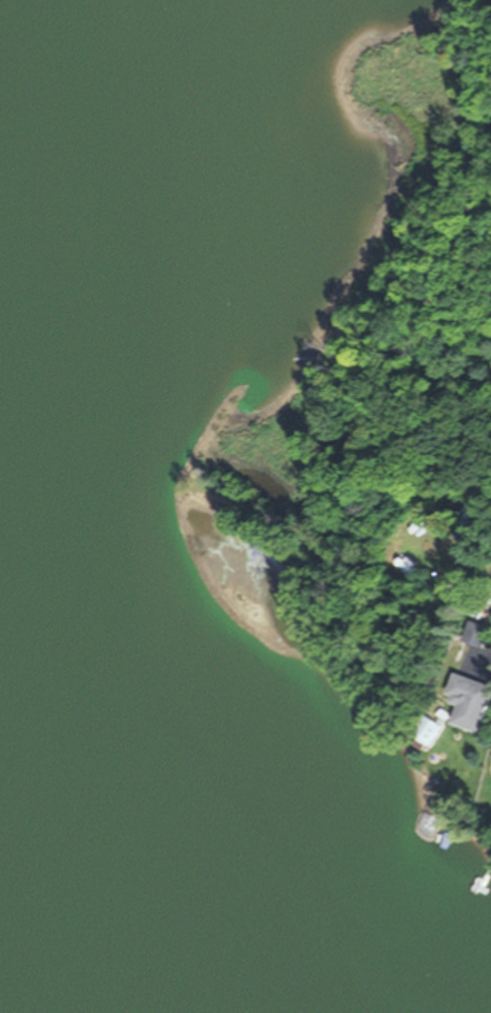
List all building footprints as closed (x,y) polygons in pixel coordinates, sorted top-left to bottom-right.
[(483,647),(490,627),(471,620),(463,639),(483,647)] [(457,674),(448,702),(460,706),(454,724),(482,733),(490,704),(490,685),(457,674)]
